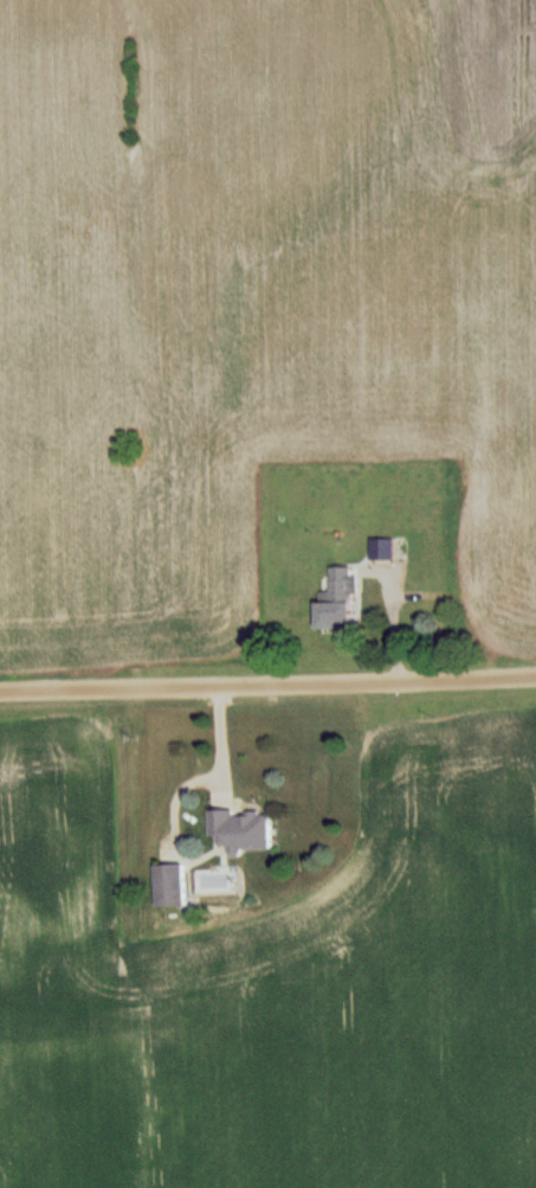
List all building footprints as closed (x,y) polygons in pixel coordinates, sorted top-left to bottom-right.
[(393,538),(371,538),(371,558),(393,558),(393,538)] [(351,594),(355,594),(356,566),(331,566),(330,592),(318,592),(317,629),(350,630),(351,594)] [(212,812),(211,852),(270,852),(270,812),(212,812)] [(184,865),(154,865),(154,907),(184,907),(184,865)]
